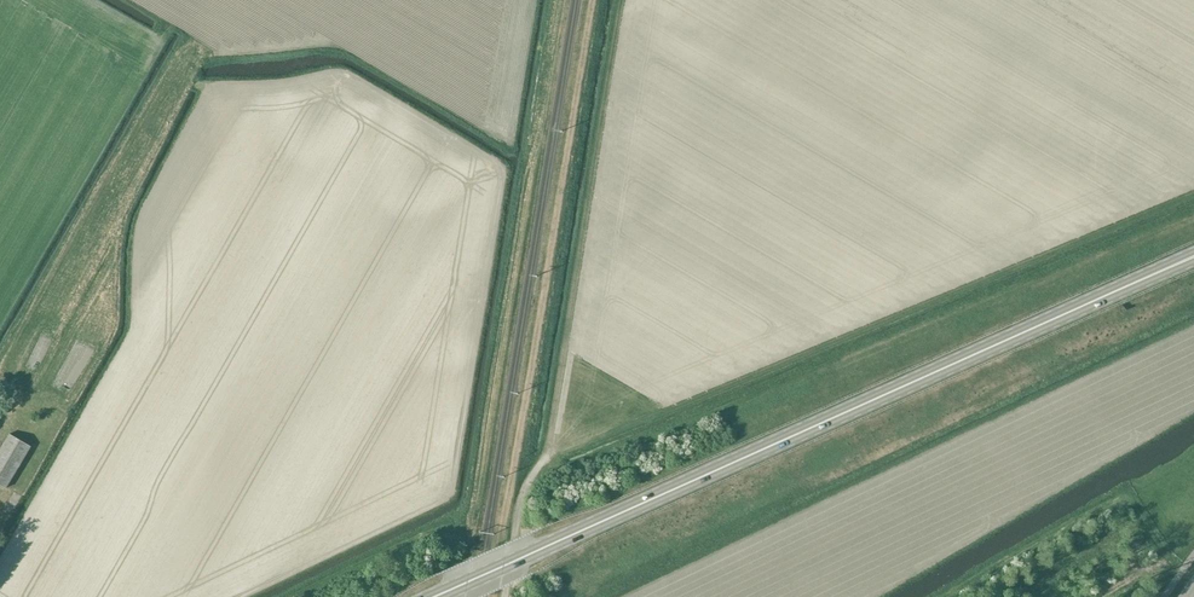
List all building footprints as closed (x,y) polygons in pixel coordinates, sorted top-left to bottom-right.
[(31,446),(9,433),(0,449),(0,484),(6,488),(31,446)]
